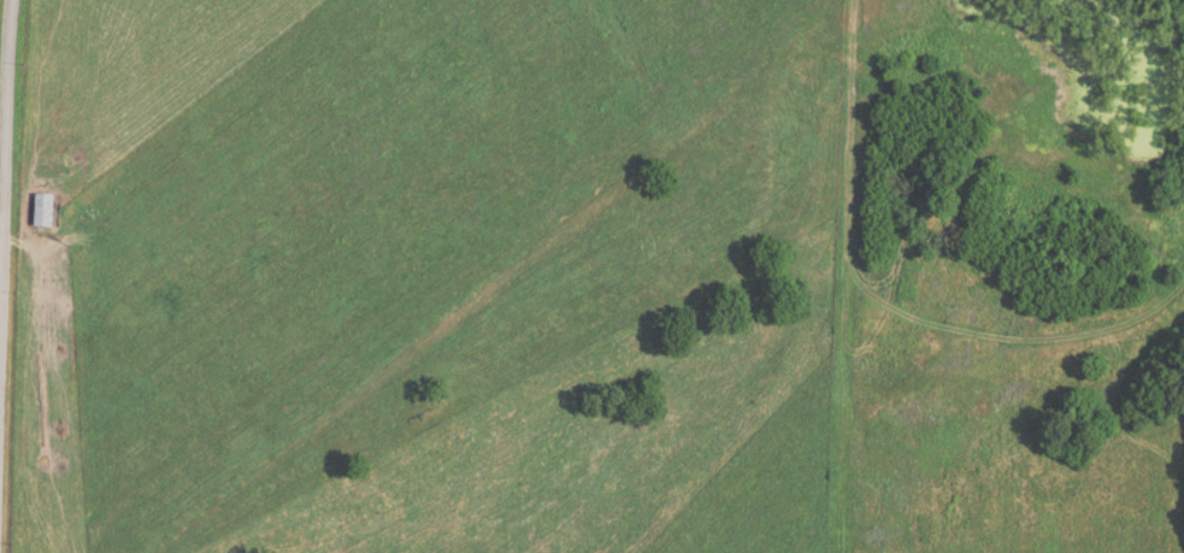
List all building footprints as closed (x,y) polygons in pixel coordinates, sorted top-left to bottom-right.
[(46,230),(46,197),(28,197),(28,230),(46,230)]
